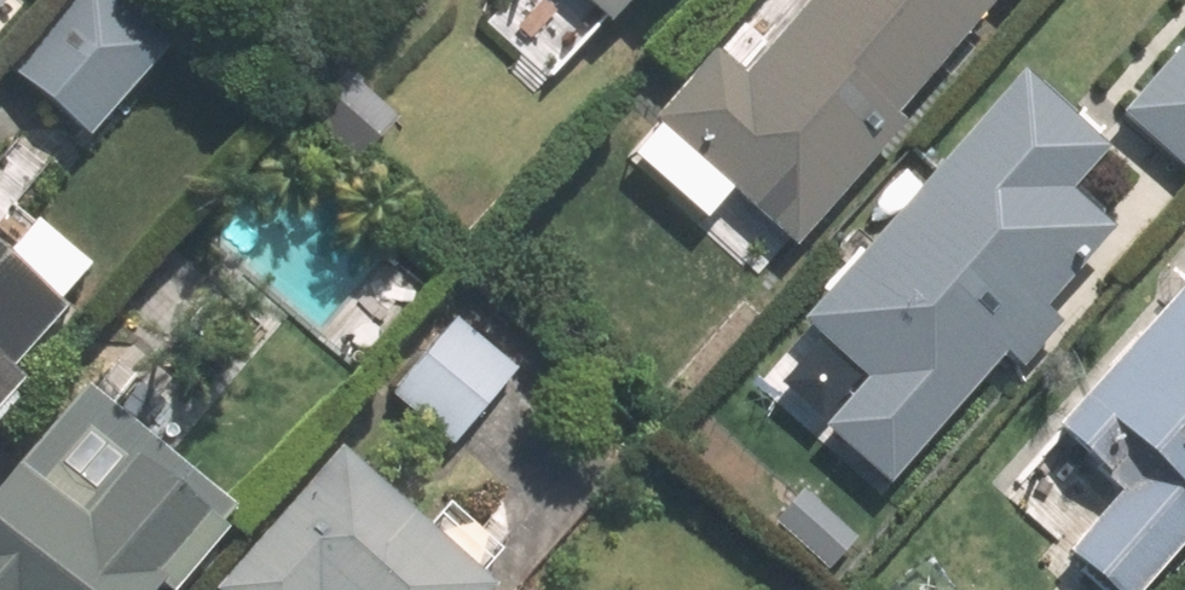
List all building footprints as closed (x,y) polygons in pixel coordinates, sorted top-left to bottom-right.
[(101,0),(66,0),(3,79),(82,142),(159,47),(101,0)] [(598,27),(623,0),(569,0),(598,27)] [(730,81),(704,59),(644,132),(786,251),(995,0),(798,0),(730,81)] [(1114,121),(1184,183),(1184,40),(1114,121)] [(1090,159),(996,81),(790,330),(854,383),(814,431),(885,491),(993,360),(1014,377),(1056,326),(1040,313),(1100,241),(1054,203),(1090,159)] [(0,205),(0,369),(80,270),(0,205)] [(1161,290),(1039,439),(1112,499),(1057,566),(1087,589),(1143,589),(1184,539),(1184,310),(1161,290)] [(508,377),(447,324),(381,401),(442,453),(508,377)] [(67,395),(0,478),(0,589),(161,589),(220,518),(67,395)] [(312,458),(202,589),(469,589),(312,458)]
